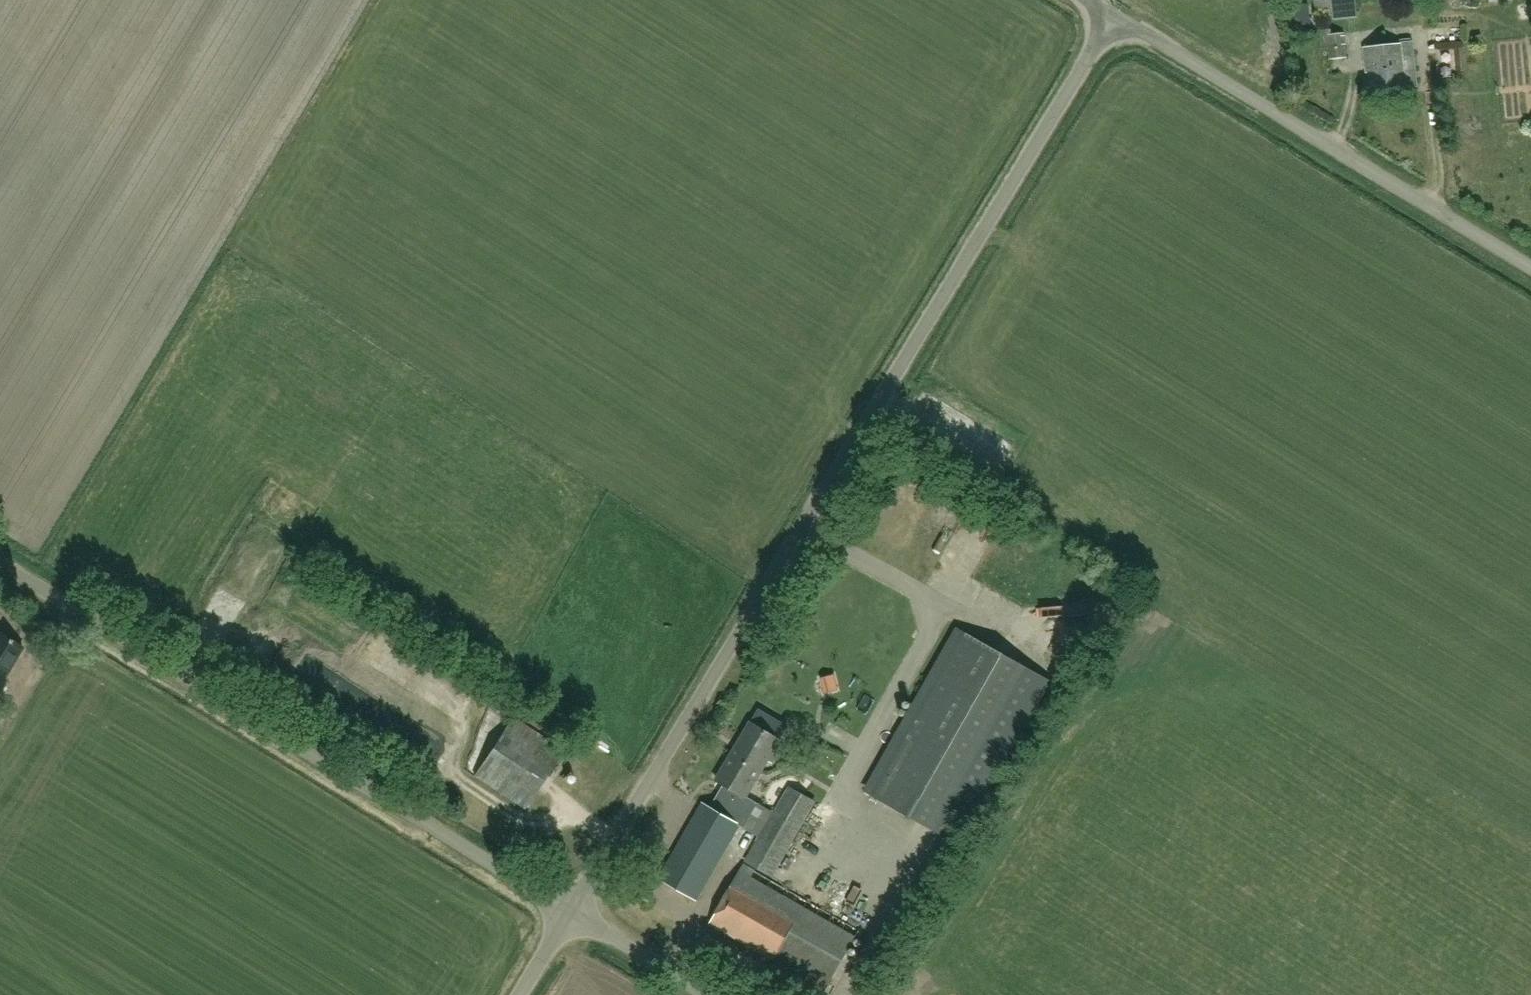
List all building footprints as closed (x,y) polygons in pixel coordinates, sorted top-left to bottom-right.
[(1317,12),(1333,10),(1332,0),(1315,0),(1317,12)] [(1338,20),(1362,19),(1361,0),(1337,0),(1338,20)] [(1308,5),(1287,7),(1289,26),(1310,24),(1308,5)] [(1330,59),(1347,57),(1345,34),(1331,35),(1330,29),(1321,30),(1322,48),(1329,47),(1330,59)] [(1406,86),(1417,85),(1412,42),(1364,47),(1367,73),(1369,73),(1371,90),(1406,87),(1406,86)] [(1461,71),(1460,45),(1442,46),(1443,71),(1461,71)] [(955,550),(960,555),(984,533),(971,518),(935,551),(944,561),(955,550)] [(1023,666),(960,630),(868,793),(931,828),(1023,666)] [(22,649),(0,636),(0,676),(4,679),(22,649)] [(766,732),(780,740),(788,726),(774,718),(766,732)] [(525,809),(561,755),(511,721),(475,775),(525,809)] [(772,753),(780,740),(766,732),(750,723),(732,755),(762,771),(768,760),(773,763),(777,755),(772,753)] [(762,771),(732,755),(717,781),(724,785),(711,807),(703,803),(659,879),(697,900),(740,825),(745,827),(758,804),(747,797),(762,771)] [(774,877),(817,802),(788,785),(745,861),(774,877)] [(827,990),(860,930),(744,865),(711,924),(827,990)]
